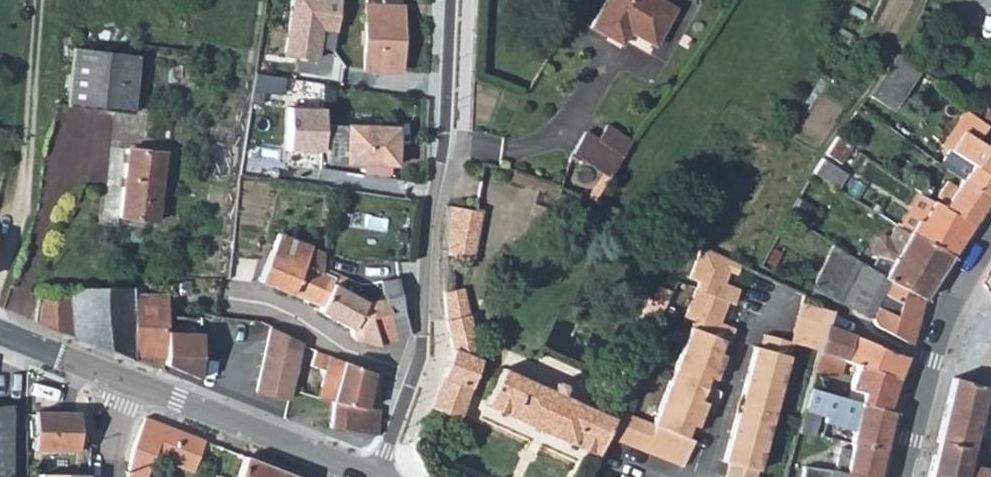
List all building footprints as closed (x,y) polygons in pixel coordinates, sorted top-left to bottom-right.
[(283,58),(318,64),(322,33),(336,35),(341,0),(292,0),(283,58)] [(361,70),(400,72),(403,7),(400,7),(400,0),(368,0),(367,6),(364,6),(361,70)] [(610,36),(617,24),(627,31),(653,46),(676,10),(660,0),(607,0),(592,24),(610,36)] [(929,5),(924,2),(924,3),(920,9),(926,12),(929,5)] [(617,24),(610,36),(620,43),(627,31),(617,24)] [(910,45),(902,40),(898,47),(905,52),(910,45)] [(136,58),(73,51),(67,110),(130,117),(136,58)] [(896,107),(918,67),(895,54),(872,93),(896,107)] [(283,96),(285,80),(255,76),(251,102),(261,103),(263,93),(283,96)] [(869,103),(864,99),(859,105),(864,109),(869,103)] [(323,111),(288,110),(287,152),(322,154),(323,111)] [(990,193),(990,150),(982,144),(976,140),(986,126),(971,116),(949,150),(970,164),(959,180),(965,184),(987,198),(990,193)] [(328,128),(327,167),(396,169),(398,131),(328,128)] [(982,144),(990,150),(990,131),(982,144)] [(610,178),(637,143),(607,132),(601,147),(585,141),(576,163),(610,178)] [(850,145),(836,135),(823,154),(838,163),(850,145)] [(125,150),(119,218),(157,222),(164,153),(125,150)] [(826,183),(835,169),(820,160),(815,169),(811,173),(826,183)] [(557,186),(512,168),(508,179),(554,195),(557,186)] [(826,183),(836,189),(845,175),(835,169),(826,183)] [(570,191),(593,201),(600,191),(573,182),(570,191)] [(970,225),(987,198),(965,184),(948,211),(970,225)] [(373,199),(373,193),(358,191),(358,198),(373,199)] [(948,257),(970,225),(948,211),(918,191),(897,223),(948,257)] [(870,203),(868,208),(873,212),(876,206),(870,203)] [(442,226),(442,253),(473,258),(481,213),(446,206),(442,226)] [(873,212),(868,208),(864,215),(869,218),(873,212)] [(923,296),(948,257),(897,223),(894,225),(887,236),(881,233),(876,234),(870,245),(872,252),(876,253),(868,268),(891,280),(923,296)] [(319,282),(320,269),(321,252),(275,237),(260,282),(271,288),(320,306),(330,287),(319,282)] [(733,272),(736,266),(700,252),(687,284),(697,288),(683,323),(693,327),(650,430),(616,415),(614,420),(605,441),(684,473),(696,446),(679,439),(683,429),(689,431),(701,403),(694,400),(703,379),(709,382),(720,357),(712,354),(717,341),(723,344),(729,329),(715,323),(724,300),(729,302),(735,287),(721,280),(726,268),(733,272)] [(875,310),(891,280),(868,268),(860,264),(839,305),(865,318),(870,320),(875,310)] [(401,301),(397,278),(380,281),(383,300),(364,304),(338,291),(343,280),(320,269),(319,282),(330,287),(320,306),(318,312),(349,328),(350,336),(356,341),(372,345),(376,345),(369,318),(387,313),(401,309),(401,301)] [(908,347),(923,296),(891,280),(875,310),(870,320),(878,331),(908,347)] [(132,292),(131,282),(111,284),(68,285),(68,288),(36,289),(34,304),(33,314),(32,321),(81,339),(134,361),(134,357),(132,292)] [(451,351),(427,409),(456,421),(481,355),(472,350),(474,339),(463,315),(456,290),(443,292),(444,319),(451,351)] [(666,296),(654,290),(645,311),(656,317),(666,296)] [(163,334),(164,315),(165,295),(132,292),(134,357),(162,359),(163,334)] [(817,349),(823,323),(828,311),(802,304),(790,341),(791,342),(817,349)] [(982,320),(990,324),(990,304),(982,320)] [(403,317),(401,309),(387,313),(394,339),(408,334),(403,317)] [(394,339),(387,313),(369,318),(376,345),(394,339)] [(982,320),(973,315),(960,342),(953,370),(982,377),(990,381),(990,324),(982,320)] [(896,379),(904,357),(854,336),(823,323),(817,349),(816,352),(839,360),(848,363),(896,379)] [(290,388),(300,345),(270,331),(256,391),(287,398),(290,388)] [(197,336),(163,334),(162,359),(162,367),(196,379),(197,336)] [(763,336),(759,350),(755,348),(722,464),(728,466),(725,476),(755,476),(779,393),(793,345),(763,336)] [(834,377),(839,360),(816,352),(811,372),(834,377)] [(363,407),(370,372),(328,356),(317,397),(330,402),(363,407)] [(888,400),(896,379),(848,363),(846,370),(851,371),(848,381),(846,389),(858,392),(888,400)] [(925,476),(984,476),(986,470),(966,464),(984,391),(985,389),(980,387),(982,377),(953,370),(925,476)] [(484,410),(599,457),(605,441),(614,420),(562,399),(565,392),(563,385),(557,383),(550,386),(548,392),(500,372),(484,410)] [(856,404),(858,392),(846,389),(848,381),(834,377),(811,372),(806,393),(856,404)] [(982,377),(980,387),(985,389),(984,391),(990,393),(990,381),(982,377)] [(891,411),(888,400),(858,392),(856,404),(891,411)] [(891,411),(856,404),(806,393),(797,435),(811,438),(816,418),(855,427),(849,455),(837,452),(832,474),(802,467),(800,476),(876,476),(891,411)] [(376,436),(377,410),(363,407),(330,402),(329,429),(376,436)] [(0,404),(0,476),(9,476),(7,404),(0,404)] [(77,451),(75,414),(33,415),(35,452),(77,451)] [(126,476),(144,476),(151,457),(189,472),(202,441),(137,414),(136,422),(141,425),(132,448),(126,476)] [(243,456),(235,476),(296,476),(243,456)]
